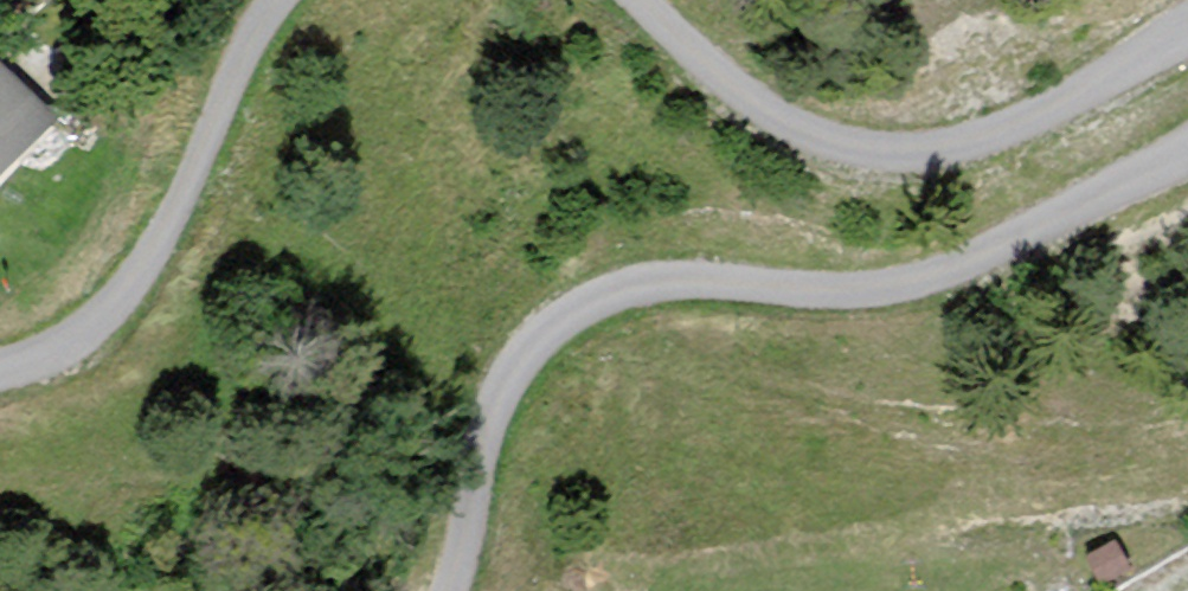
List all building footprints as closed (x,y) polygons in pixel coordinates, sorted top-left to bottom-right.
[(0,58),(0,217),(80,138),(0,58)]
